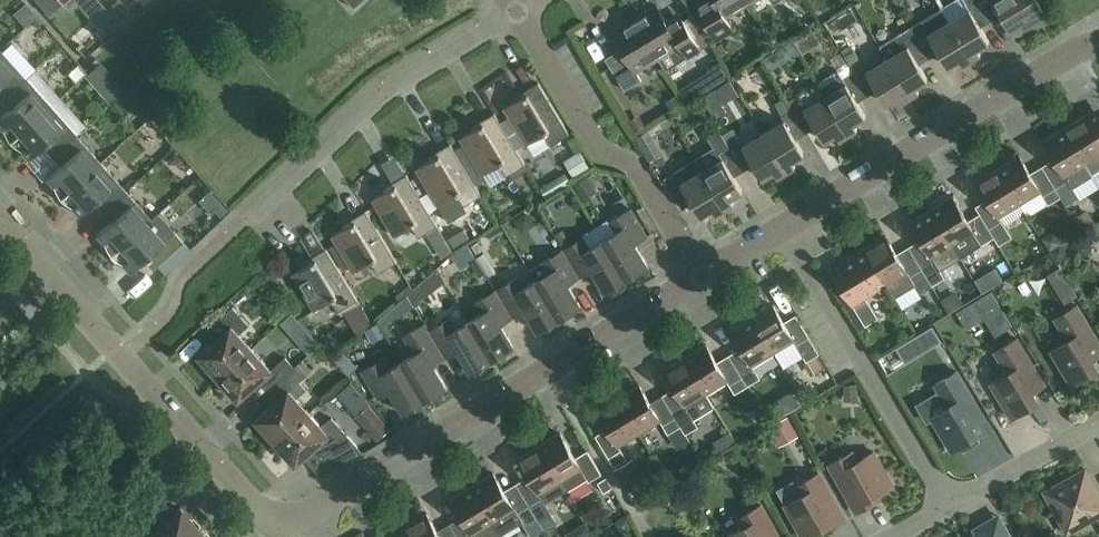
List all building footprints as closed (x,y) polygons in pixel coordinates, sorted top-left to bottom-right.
[(70,11),(77,21),(101,7),(97,0),(88,0),(70,11)] [(747,3),(745,0),(708,0),(697,7),(716,39),(733,29),(725,16),(747,3)] [(949,20),(972,58),(981,53),(977,47),(989,40),(981,26),(991,20),(979,0),(964,0),(969,8),(949,20)] [(991,20),(1002,14),(1010,28),(1022,20),(1025,26),(1048,12),(1040,0),(979,0),(991,20)] [(656,4),(634,18),(658,57),(665,70),(701,49),(681,16),(668,24),(656,4)] [(126,5),(114,16),(122,24),(134,14),(126,5)] [(941,7),(910,26),(929,58),(939,51),(948,65),(959,58),(963,64),(972,58),(949,20),(941,7)] [(122,24),(114,16),(103,26),(111,34),(122,24)] [(658,57),(634,18),(612,31),(624,52),(623,56),(609,64),(624,89),(641,79),(636,70),(658,57)] [(879,45),(887,58),(910,96),(919,90),(915,85),(927,77),(919,64),(929,58),(910,26),(879,45)] [(997,44),(956,69),(965,83),(1005,58),(997,44)] [(95,46),(83,56),(92,67),(104,57),(95,46)] [(5,94),(24,77),(0,49),(0,89),(5,94)] [(863,65),(854,49),(844,56),(853,71),(863,65)] [(901,101),(910,96),(887,58),(867,70),(863,65),(853,71),(867,95),(878,89),(886,103),(898,95),(901,101)] [(717,94),(739,84),(732,69),(710,79),(717,94)] [(857,101),(867,95),(853,71),(843,77),(838,69),(817,82),(848,133),(857,128),(854,122),(866,115),(857,101)] [(24,77),(5,94),(13,104),(0,116),(0,127),(1,129),(3,133),(6,138),(9,142),(50,105),(24,77)] [(569,133),(567,130),(538,82),(524,90),(526,94),(504,107),(509,114),(523,137),(527,144),(544,133),(551,145),(569,133)] [(791,108),(806,132),(816,126),(824,140),(836,133),(839,139),(848,133),(817,82),(808,87),(806,86),(805,86),(803,86),(801,86),(799,88),(798,89),(797,90),(797,92),(797,94),(802,102),(791,108)] [(46,141),(55,151),(75,134),(87,122),(79,113),(66,124),(50,105),(9,142),(11,144),(16,148),(21,150),(28,158),(46,141)] [(806,132),(791,108),(781,115),(784,120),(764,132),(787,170),(796,165),(792,159),(804,152),(796,138),(806,132)] [(513,143),(499,120),(494,112),(480,120),(482,124),(460,137),(464,144),(482,174),(483,173),(500,163),(506,175),(525,163),(513,143)] [(1065,127),(1092,172),(1098,167),(1098,129),(1096,131),(1086,114),(1065,127)] [(732,127),(722,133),(744,170),(754,164),(762,177),(774,170),(778,176),(787,170),(764,132),(743,145),(732,127)] [(1093,173),(1092,172),(1065,127),(1043,140),(1067,180),(1070,185),(1071,184),(1072,186),(1093,173)] [(695,158),(725,208),(734,202),(730,196),(742,189),(734,176),(744,170),(722,133),(712,140),(715,146),(695,158)] [(75,134),(55,151),(64,161),(45,178),(52,185),(53,189),(56,194),(59,198),(100,162),(75,134)] [(475,184),(455,150),(450,143),(436,151),(438,155),(416,168),(439,204),(456,194),(463,206),(481,194),(475,184)] [(1019,155),(998,167),(1019,203),(1041,190),(1019,155)] [(716,213),(725,208),(695,158),(674,171),(679,178),(668,185),(682,207),(692,201),(701,214),(713,207),(716,213)] [(97,198),(106,208),(125,190),(100,162),(59,198),(63,202),(67,205),(71,207),(78,215),(97,198)] [(998,216),(1019,203),(998,167),(977,180),(998,216)] [(427,231),(437,225),(406,173),(392,182),(394,185),(372,198),(395,235),(412,225),(419,236),(427,231)] [(1067,180),(1055,187),(1060,196),(1065,204),(1078,196),(1072,186),(1071,184),(1070,185),(1067,180)] [(1055,187),(1042,195),(1048,204),(1060,196),(1055,187)] [(110,255),(147,222),(147,223),(151,219),(125,190),(106,208),(114,217),(96,234),(103,242),(104,245),(106,250),(110,255)] [(750,193),(708,218),(715,230),(757,205),(750,193)] [(931,208),(961,257),(994,236),(988,227),(980,213),(968,220),(952,195),(931,208)] [(603,239),(626,277),(647,265),(634,243),(646,235),(630,208),(610,221),(616,231),(603,239)] [(940,269),(961,257),(931,208),(910,221),(934,261),(922,268),(932,285),(945,277),(940,269)] [(378,272),(397,261),(366,209),(352,218),(354,221),(332,235),(354,271),(371,261),(378,272)] [(1001,220),(988,227),(994,236),(999,244),(1012,237),(1001,220)] [(165,275),(191,251),(173,231),(163,240),(147,223),(147,222),(110,255),(112,258),(117,261),(122,264),(129,271),(147,255),(165,275)] [(554,234),(563,249),(571,244),(563,229),(554,234)] [(864,248),(886,284),(894,297),(914,284),(919,292),(932,285),(922,268),(910,276),(886,235),(864,248)] [(563,249),(579,276),(592,269),(605,290),(626,277),(603,239),(590,247),(584,236),(571,244),(563,249)] [(339,310),(357,299),(326,247),(312,256),(314,259),(292,273),(315,309),(332,299),(339,310)] [(865,296),(886,284),(864,248),(831,268),(865,325),(878,317),(865,296)] [(529,269),(536,280),(559,318),(580,305),(567,283),(579,276),(563,249),(529,269)] [(496,289),(512,316),(525,309),(538,331),(559,318),(536,280),(523,288),(517,277),(496,289)] [(512,316),(496,289),(475,302),(482,313),(469,320),(492,359),(513,346),(500,324),(512,316)] [(773,303),(751,316),(773,352),(794,339),(773,303)] [(1071,384),(1098,368),(1092,359),(1098,355),(1098,342),(1077,304),(1055,317),(1068,339),(1051,350),(1071,384)] [(218,377),(251,347),(239,333),(249,324),(233,306),(208,328),(217,338),(198,354),(218,377)] [(325,318),(329,329),(347,322),(343,311),(325,318)] [(752,365),(773,352),(751,316),(730,329),(752,365)] [(492,359),(469,320),(456,328),(449,318),(429,330),(445,357),(457,350),(470,371),(492,359)] [(402,361),(425,399),(446,386),(433,364),(445,357),(429,330),(425,323),(404,335),(415,353),(402,361)] [(808,335),(795,342),(806,361),(819,353),(808,335)] [(1038,401),(1032,392),(1044,384),(1016,337),(995,351),(1008,372),(991,383),(1011,417),(1038,401)] [(706,343),(685,356),(706,392),(728,379),(706,343)] [(251,347),(218,377),(238,399),(256,383),(265,393),(294,367),(285,357),(271,369),(251,347)] [(706,392),(685,356),(663,369),(674,387),(688,408),(694,418),(714,406),(706,392)] [(425,399),(402,361),(389,369),(382,358),(362,371),(378,398),(390,390),(403,412),(425,399)] [(294,367),(265,393),(274,402),(256,419),(275,441),(309,411),(296,397),(306,388),(299,381),(307,373),(298,363),(294,367)] [(755,368),(743,375),(748,384),(760,377),(755,368)] [(978,434),(972,425),(985,417),(957,370),(935,384),(948,405),(931,416),(951,450),(978,434)] [(734,392),(748,384),(743,375),(729,384),(734,392)] [(0,378),(0,386),(2,388),(8,383),(2,376),(0,378)] [(639,384),(618,397),(640,432),(661,420),(639,384)] [(618,445),(640,432),(618,397),(597,409),(618,445)] [(688,408),(675,416),(680,425),(685,433),(698,425),(694,418),(688,408)] [(378,409),(362,425),(387,450),(404,434),(378,409)] [(321,426),(309,411),(275,441),(295,463),(312,448),(332,471),(363,452),(331,417),(321,426)] [(680,425),(675,416),(662,424),(668,433),(680,425)] [(777,435),(791,456),(808,445),(795,424),(777,435)] [(560,432),(539,445),(560,480),(566,489),(586,477),(589,481),(601,473),(587,450),(575,457),(560,432)] [(539,521),(540,523),(546,533),(560,524),(553,513),(552,514),(545,502),(566,489),(560,480),(539,445),(517,457),(541,497),(529,504),(535,513),(534,513),(539,521)] [(859,459),(853,450),(829,463),(856,512),(875,501),(872,497),(893,485),(874,451),(859,459)] [(634,457),(615,469),(630,493),(649,482),(634,457)] [(1045,491),(1067,532),(1096,516),(1098,521),(1098,494),(1085,469),(1045,491)] [(472,485),(501,534),(522,521),(528,531),(540,523),(539,521),(534,513),(535,513),(529,504),(517,512),(493,472),(472,485)] [(827,531),(846,520),(818,472),(795,486),(800,495),(784,504),(803,536),(806,536),(824,526),(827,531)] [(501,534),(472,485),(450,498),(474,536),(495,536),(501,534)] [(199,529),(180,507),(170,516),(153,497),(116,529),(123,536),(190,536),(199,529)] [(727,536),(779,536),(761,504),(736,518),(742,527),(727,536)] [(405,525),(412,536),(441,536),(426,512),(405,525)] [(873,523),(862,529),(866,536),(881,536),(873,523)] [(405,525),(385,536),(412,536),(405,525)] [(1005,527),(987,536),(1010,536),(1005,527)]
